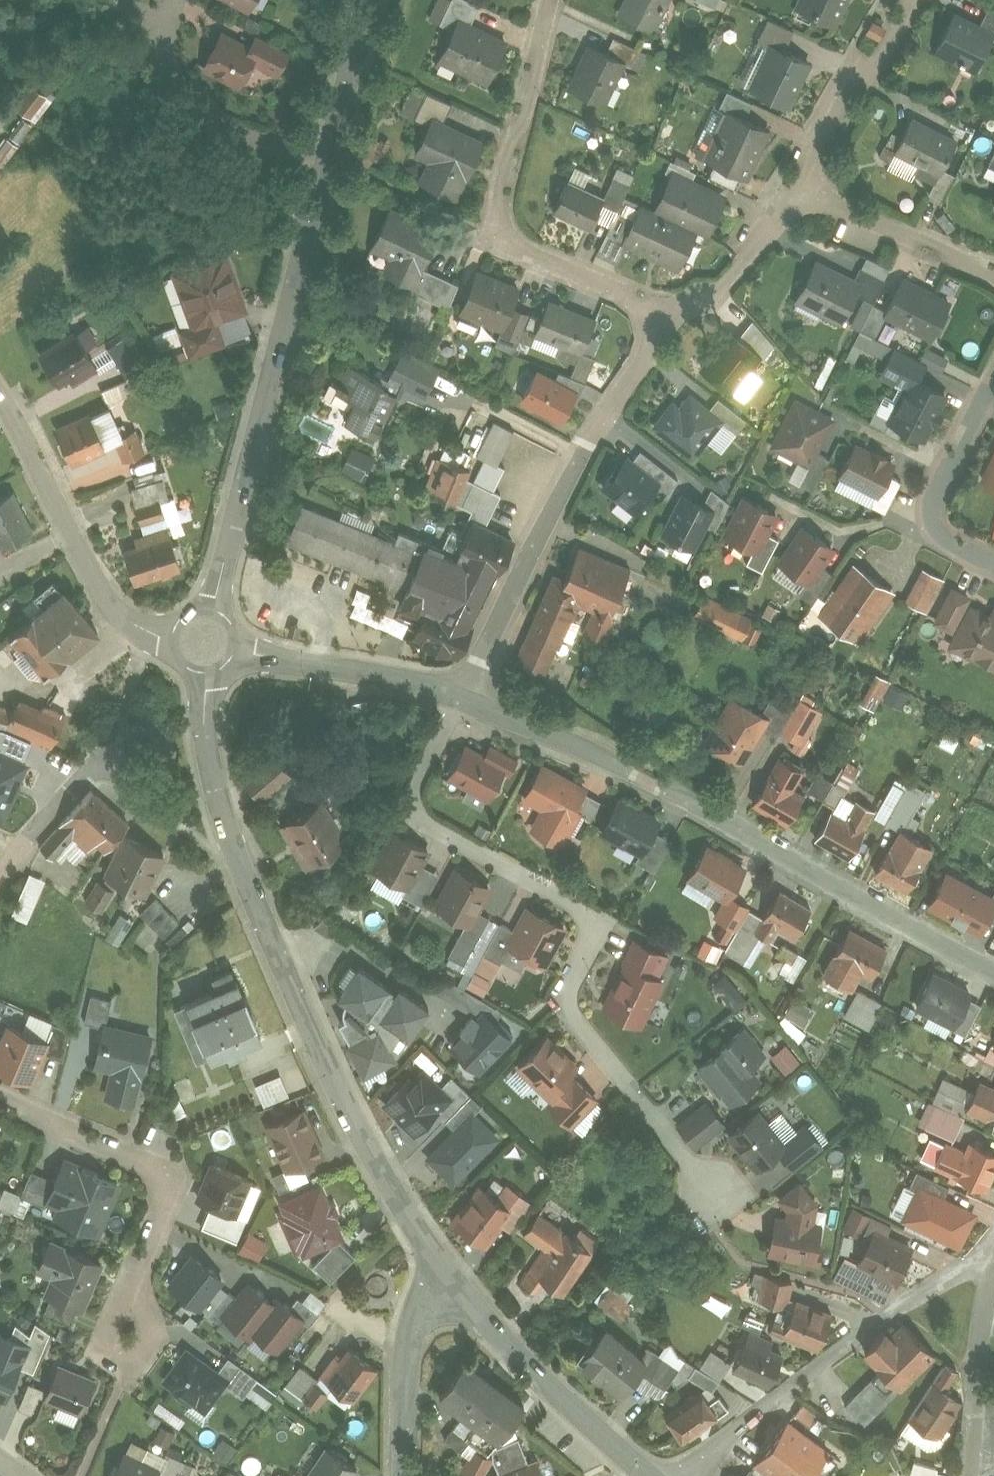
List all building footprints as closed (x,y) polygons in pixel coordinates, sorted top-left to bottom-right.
[(250,12),(256,0),(226,0),(250,12)] [(469,20),(479,0),(450,0),(441,18),(452,24),(457,14),(469,20)] [(617,7),(655,25),(667,0),(620,0),(617,7)] [(796,7),(835,24),(846,0),(799,0),(796,7)] [(976,26),(993,35),(993,10),(987,7),(976,26)] [(486,80),(507,39),(469,20),(457,14),(452,24),(437,55),(486,80)] [(954,14),(933,54),(973,75),(993,35),(976,26),(954,14)] [(772,44),(786,51),(795,33),(767,19),(757,41),(770,47),(772,44)] [(212,51),(202,70),(240,90),(243,83),(254,63),(255,60),(257,56),(247,51),(213,34),(206,48),(212,51)] [(256,34),(247,51),(257,56),(255,60),(281,73),(292,52),(256,34)] [(615,35),(609,49),(626,56),(631,58),(637,44),(615,35)] [(609,49),(586,39),(567,82),(607,99),(626,56),(609,49)] [(770,47),(750,90),(787,107),(809,62),(786,51),(772,44),(770,47)] [(261,66),(254,63),(243,83),(251,87),(261,66)] [(35,82),(19,108),(31,115),(47,89),(35,82)] [(415,113),(428,120),(433,110),(444,115),(451,99),(427,88),(415,113)] [(727,112),(746,120),(753,105),(727,93),(720,109),(727,112)] [(444,115),(433,110),(428,120),(413,153),(428,160),(419,179),(457,196),(486,135),(444,115)] [(958,134),(913,111),(891,155),(936,178),(958,134)] [(727,112),(705,161),(715,165),(744,178),(748,180),(769,130),(746,120),(727,112)] [(21,114),(7,135),(19,143),(33,122),(21,114)] [(0,145),(0,160),(6,164),(19,143),(7,135),(0,145)] [(623,150),(619,158),(632,164),(636,156),(623,150)] [(993,183),(993,150),(980,176),(993,183)] [(674,168),(692,177),(695,170),(661,154),(654,168),(670,176),(674,168)] [(566,176),(582,183),(588,170),(572,162),(566,176)] [(603,192),(601,197),(617,205),(633,170),(616,163),(603,192)] [(737,193),(744,178),(715,165),(708,180),(737,193)] [(670,176),(654,209),(697,229),(708,235),(728,194),(692,177),(674,168),(670,176)] [(566,176),(551,208),(588,224),(601,197),(603,192),(582,183),(566,176)] [(642,203),(623,244),(677,270),(697,229),(654,209),(642,203)] [(441,229),(390,205),(369,250),(388,258),(384,267),(409,290),(418,272),(441,229)] [(231,253),(162,277),(164,284),(181,333),(219,320),(250,309),(231,253)] [(865,258),(855,278),(862,281),(880,290),(890,270),(865,258)] [(855,278),(817,260),(794,306),(840,328),(862,281),(855,278)] [(524,283),(481,264),(461,308),(504,327),(516,300),(524,283)] [(453,288),(418,272),(409,290),(407,295),(442,312),(453,288)] [(951,302),(905,279),(884,319),(930,343),(951,302)] [(535,308),(522,336),(576,360),(582,347),(598,313),(544,288),(535,308)] [(535,308),(516,300),(504,327),(522,336),(535,308)] [(226,342),(219,320),(181,333),(188,355),(226,342)] [(752,320),(736,338),(762,355),(764,358),(774,344),(752,320)] [(75,327),(38,350),(60,386),(95,364),(98,363),(94,357),(75,327)] [(516,348),(522,336),(504,327),(498,340),(516,348)] [(182,342),(177,329),(155,337),(160,350),(182,342)] [(855,345),(888,361),(895,345),(862,329),(855,345)] [(407,336),(392,370),(405,376),(432,387),(447,354),(407,336)] [(596,353),(582,347),(576,360),(572,370),(586,376),(596,353)] [(109,348),(94,357),(98,363),(95,364),(101,374),(118,363),(109,348)] [(384,424),(405,376),(392,370),(353,353),(341,381),(357,389),(348,409),(384,424)] [(879,378),(903,390),(911,373),(888,361),(879,378)] [(557,372),(540,363),(523,395),(565,418),(582,385),(557,372)] [(561,365),(557,372),(582,385),(587,377),(586,376),(572,370),(561,365)] [(923,441),(948,390),(911,373),(903,390),(886,424),(923,441)] [(109,407),(112,405),(130,397),(122,380),(101,390),(109,407)] [(706,443),(722,425),(706,411),(689,395),(680,406),(674,401),(654,424),(693,458),(706,443)] [(719,396),(706,411),(722,425),(706,443),(720,454),(748,422),(719,396)] [(834,420),(794,402),(771,450),(800,464),(810,469),(834,420)] [(92,414),(107,446),(115,442),(127,437),(125,433),(112,405),(109,407),(92,414)] [(91,411),(56,427),(74,465),(108,448),(107,446),(92,414),(91,411)] [(486,520),(497,497),(490,494),(502,471),(496,468),(512,435),(470,415),(451,455),(446,463),(459,470),(445,498),(444,500),(486,520)] [(127,437),(115,442),(125,462),(138,456),(127,432),(125,433),(127,437)] [(381,445),(358,434),(353,445),(376,455),(381,445)] [(459,470),(446,463),(451,455),(431,445),(418,470),(430,476),(424,487),(445,498),(459,470)] [(856,449),(839,480),(841,482),(878,502),(891,478),(895,470),(887,466),(890,459),(873,450),(870,457),(856,449)] [(979,484),(993,491),(993,452),(979,484)] [(640,455),(630,466),(658,490),(663,494),(673,482),(640,455)] [(623,461),(598,492),(633,521),(658,490),(630,466),(623,461)] [(810,469),(800,464),(791,483),(801,488),(810,469)] [(132,488),(137,505),(160,500),(171,498),(165,478),(132,488)] [(903,484),(891,478),(878,502),(873,511),(886,517),(903,484)] [(873,511),(878,502),(841,482),(836,491),(873,511)] [(0,498),(0,549),(40,530),(20,489),(0,498)] [(709,493),(700,509),(711,514),(704,528),(713,533),(724,505),(709,493)] [(403,590),(425,540),(399,528),(395,537),(300,496),(282,537),(403,590)] [(770,511),(741,498),(722,539),(750,552),(759,533),(770,511)] [(700,509),(680,499),(662,537),(693,552),(704,528),(711,514),(700,509)] [(137,505),(141,516),(163,510),(160,500),(137,505)] [(141,516),(146,534),(168,527),(163,510),(141,516)] [(413,634),(459,655),(510,542),(467,523),(454,553),(425,540),(403,590),(399,597),(424,608),(413,634)] [(125,548),(137,584),(183,569),(170,526),(168,527),(146,534),(136,537),(138,544),(125,548)] [(833,549),(802,527),(776,563),(807,585),(833,549)] [(778,542),(759,533),(750,552),(743,567),(761,576),(778,542)] [(559,595),(576,602),(597,611),(612,618),(631,573),(578,551),(564,583),(559,595)] [(895,595),(852,565),(815,618),(859,648),(895,595)] [(943,581),(922,570),(904,604),(925,615),(943,581)] [(564,583),(552,577),(516,661),(545,673),(576,602),(559,595),(564,583)] [(101,630),(66,589),(62,592),(54,582),(37,597),(45,606),(9,636),(45,678),(101,630)] [(932,625),(954,636),(970,607),(974,598),(952,587),(932,625)] [(707,600),(696,623),(740,644),(751,621),(707,600)] [(948,648),(993,673),(993,607),(989,617),(970,607),(954,636),(948,648)] [(612,618),(597,611),(585,640),(600,646),(612,618)] [(886,689),(897,670),(885,663),(874,681),(886,689)] [(911,683),(899,676),(893,687),(904,694),(911,683)] [(778,704),(737,682),(710,730),(751,753),(778,704)] [(809,735),(829,701),(804,687),(795,701),(801,704),(790,723),(809,735)] [(67,718),(21,698),(8,731),(32,743),(53,752),(67,718)] [(0,704),(0,729),(8,731),(14,707),(0,704)] [(989,722),(983,733),(993,739),(993,725),(989,722)] [(469,736),(452,768),(495,790),(511,759),(489,747),(469,736)] [(495,736),(489,747),(511,759),(518,762),(524,751),(495,736)] [(785,744),(757,790),(795,813),(811,786),(799,779),(811,759),(785,744)] [(0,749),(0,818),(4,820),(30,762),(24,760),(0,749)] [(595,777),(548,752),(529,789),(546,798),(535,819),(564,835),(595,777)] [(254,801),(291,778),(280,761),(244,783),(254,801)] [(910,778),(892,810),(906,818),(907,816),(918,823),(924,811),(917,807),(933,779),(915,769),(910,778)] [(884,799),(880,805),(891,811),(892,810),(910,778),(898,770),(882,798),(884,799)] [(838,799),(821,829),(855,848),(880,805),(884,799),(882,798),(863,787),(851,807),(838,799)] [(130,823),(93,790),(41,850),(54,861),(57,858),(75,837),(90,850),(96,844),(105,852),(130,823)] [(621,790),(604,823),(624,834),(641,842),(645,844),(647,845),(660,821),(664,812),(621,790)] [(315,800),(275,824),(302,868),(342,844),(315,800)] [(906,818),(880,862),(913,881),(940,835),(918,823),(907,816),(906,818)] [(435,838),(397,817),(376,855),(414,876),(426,853),(435,838)] [(677,830),(660,821),(647,845),(645,844),(642,849),(662,859),(677,830)] [(754,857),(716,833),(694,868),(730,889),(733,891),(738,884),(754,857)] [(641,842),(624,834),(619,842),(636,851),(641,842)] [(165,853),(123,835),(105,876),(147,895),(165,853)] [(77,866),(90,850),(75,837),(57,858),(63,863),(68,858),(77,866)] [(444,863),(426,853),(414,876),(409,885),(426,895),(444,863)] [(500,875),(461,853),(440,891),(472,910),(478,913),(481,908),(500,875)] [(13,914),(29,921),(48,879),(32,872),(13,914)] [(117,893),(91,877),(78,899),(104,915),(117,893)] [(928,910),(978,937),(986,922),(993,907),(993,902),(990,901),(945,877),(928,910)] [(817,898),(785,880),(769,908),(762,922),(773,928),(775,929),(783,917),(794,923),(800,927),(817,898)] [(756,895),(738,884),(733,891),(730,889),(719,906),(729,911),(742,919),(754,899),(756,895)] [(573,916),(532,893),(518,918),(510,933),(514,935),(528,942),(552,956),(573,916)] [(769,908),(754,899),(742,919),(733,934),(730,939),(750,951),(758,956),(773,928),(762,922),(769,908)] [(171,932),(180,923),(155,900),(140,914),(165,939),(171,932)] [(491,914),(481,908),(478,913),(472,910),(452,946),(468,955),(491,914)] [(510,933),(518,918),(505,911),(489,940),(506,949),(507,948),(514,935),(510,933)] [(742,919),(729,911),(720,926),(733,934),(742,919)] [(124,913),(108,936),(119,944),(135,921),(124,913)] [(783,917),(775,929),(787,936),(789,932),(794,923),(783,917)] [(893,939),(854,918),(842,942),(840,941),(828,962),(859,979),(868,962),(878,967),(893,939)] [(188,931),(180,923),(171,932),(179,940),(188,931)] [(671,944),(639,928),(627,952),(629,953),(607,996),(646,1015),(670,967),(661,963),(671,944)] [(813,946),(789,932),(787,936),(775,957),(799,971),(813,946)] [(728,942),(715,933),(708,944),(721,952),(728,942)] [(514,935),(507,948),(527,959),(531,952),(528,942),(514,935)] [(496,967),(506,949),(489,940),(480,958),(496,967)] [(552,956),(528,942),(531,952),(531,953),(540,959),(552,956)] [(496,967),(480,958),(473,975),(490,985),(496,967)] [(391,986),(361,966),(358,970),(349,964),(338,981),(346,986),(339,997),(345,1002),(342,1013),(346,1020),(340,1024),(350,1043),(346,1045),(362,1078),(396,1062),(395,1059),(408,1040),(430,1008),(400,988),(398,990),(391,986)] [(220,988),(188,1001),(189,1003),(182,1006),(195,1034),(201,1031),(213,1059),(228,1052),(231,1058),(247,1051),(245,1046),(264,1037),(258,1024),(260,1023),(247,993),(245,994),(233,967),(214,975),(220,988)] [(735,1009),(749,999),(728,972),(715,983),(735,1009)] [(889,990),(865,977),(850,1004),(874,1017),(889,990)] [(969,995),(931,977),(914,1013),(952,1031),(965,1004),(969,995)] [(821,998),(801,987),(791,1004),(811,1015),(821,998)] [(86,1024),(104,1028),(105,1023),(107,1023),(113,1000),(93,995),(86,1024)] [(979,1010),(965,1004),(952,1031),(950,1035),(965,1041),(979,1010)] [(31,1013),(23,1031),(47,1041),(55,1023),(31,1013)] [(514,1040),(483,1013),(451,1048),(482,1076),(514,1040)] [(61,1014),(58,1020),(70,1026),(73,1019),(61,1014)] [(751,1015),(702,1056),(735,1095),(768,1068),(758,1056),(774,1043),(751,1015)] [(107,1023),(105,1023),(104,1028),(94,1067),(111,1071),(104,1097),(137,1106),(155,1035),(107,1023)] [(552,1023),(521,1055),(556,1089),(581,1063),(587,1056),(552,1023)] [(8,1024),(0,1043),(0,1071),(34,1086),(52,1044),(47,1041),(23,1031),(8,1024)] [(787,1073),(802,1061),(788,1043),(773,1055),(787,1073)] [(605,1086),(581,1063),(556,1089),(553,1092),(577,1115),(605,1086)] [(971,1096),(980,1079),(949,1064),(937,1088),(968,1103),(971,1096)] [(985,1068),(980,1079),(971,1096),(993,1106),(993,1104),(993,1072),(985,1068)] [(281,1074),(256,1086),(265,1108),(290,1097),(281,1074)] [(415,1074),(382,1105),(399,1122),(414,1138),(446,1107),(435,1095),(415,1074)] [(733,1112),(712,1088),(682,1114),(703,1139),(733,1112)] [(969,1107),(938,1094),(930,1111),(961,1125),(969,1107)] [(187,1113),(178,1096),(163,1104),(173,1121),(187,1113)] [(762,1099),(733,1123),(764,1161),(788,1141),(794,1137),(789,1131),(762,1099)] [(308,1108),(266,1125),(286,1173),(304,1166),(328,1156),(308,1108)] [(794,1137),(788,1141),(801,1157),(831,1132),(813,1111),(789,1131),(794,1137)] [(476,1115),(472,1112),(427,1160),(443,1175),(456,1187),(501,1140),(476,1115)] [(993,1167),(993,1138),(974,1130),(971,1138),(952,1130),(942,1154),(991,1174),(993,1167)] [(924,1171),(950,1183),(955,1173),(923,1158),(915,1174),(921,1177),(924,1171)] [(124,1183),(73,1162),(65,1182),(33,1169),(23,1194),(33,1198),(55,1207),(51,1216),(103,1236),(124,1183)] [(251,1178),(214,1162),(197,1200),(215,1208),(234,1216),(249,1181),(251,1178)] [(310,1179),(304,1166),(286,1173),(271,1180),(276,1193),(310,1179)] [(527,1175),(516,1167),(509,1177),(520,1185),(527,1175)] [(820,1209),(823,1190),(804,1169),(784,1187),(793,1197),(792,1204),(820,1209)] [(921,1177),(906,1208),(966,1236),(984,1198),(950,1183),(924,1171),(921,1177)] [(520,1201),(484,1172),(454,1210),(463,1217),(466,1214),(493,1235),(520,1201)] [(262,1187),(249,1181),(234,1216),(247,1222),(262,1187)] [(321,1182),(279,1201),(286,1218),(281,1220),(296,1254),(302,1251),(304,1257),(331,1244),(339,1240),(347,1237),(337,1216),(343,1213),(337,1201),(331,1204),(321,1182)] [(1,1205),(17,1211),(23,1194),(5,1187),(4,1190),(6,1191),(1,1205)] [(26,1215),(33,1198),(23,1194),(17,1211),(26,1215)] [(870,1218),(877,1203),(859,1194),(848,1217),(865,1226),(870,1218)] [(568,1280),(601,1237),(571,1214),(569,1217),(546,1199),(529,1222),(552,1239),(538,1257),(568,1280)] [(781,1202),(773,1244),(827,1254),(835,1212),(820,1209),(792,1204),(781,1202)] [(870,1218),(877,1222),(880,1216),(895,1223),(900,1214),(877,1203),(870,1218)] [(239,1241),(247,1222),(234,1216),(215,1208),(207,1227),(239,1241)] [(895,1223),(880,1216),(877,1222),(862,1253),(880,1263),(900,1273),(903,1274),(922,1236),(895,1223)] [(252,1232),(241,1252),(259,1262),(270,1242),(252,1232)] [(106,1262),(51,1239),(38,1270),(51,1276),(44,1295),(51,1298),(78,1309),(86,1312),(106,1262)] [(331,1244),(333,1246),(314,1267),(332,1283),(356,1256),(339,1240),(331,1244)] [(198,1308),(199,1305),(217,1283),(220,1285),(225,1279),(191,1252),(166,1283),(198,1308)] [(890,1293),(900,1273),(880,1263),(870,1283),(890,1293)] [(616,1268),(602,1285),(615,1296),(629,1279),(616,1268)] [(793,1287),(765,1279),(758,1304),(778,1310),(785,1312),(789,1300),(793,1287)] [(253,1332),(275,1303),(248,1281),(236,1297),(222,1314),(225,1317),(227,1318),(248,1334),(250,1336),(253,1332)] [(222,1314),(236,1297),(220,1285),(217,1283),(199,1305),(221,1322),(225,1317),(222,1314)] [(312,1290),(297,1309),(307,1317),(313,1322),(329,1302),(312,1290)] [(297,1309),(280,1297),(275,1303),(253,1332),(260,1338),(274,1349),(279,1353),(307,1317),(297,1309)] [(78,1309),(51,1298),(45,1312),(72,1323),(78,1309)] [(778,1310),(768,1334),(816,1354),(831,1318),(789,1300),(785,1312),(778,1310)] [(612,1311),(583,1345),(627,1382),(656,1348),(612,1311)] [(762,1333),(767,1321),(748,1314),(743,1325),(762,1333)] [(248,1334),(227,1318),(218,1330),(239,1345),(248,1334)] [(31,1342),(22,1365),(35,1370),(40,1356),(51,1331),(36,1321),(31,1333),(16,1322),(11,1334),(31,1342)] [(884,1331),(862,1353),(881,1371),(899,1390),(933,1357),(935,1355),(903,1323),(889,1336),(884,1331)] [(76,1332),(64,1327),(60,1338),(71,1343),(76,1332)] [(7,1401),(22,1365),(31,1342),(11,1334),(0,1329),(0,1398),(7,1401)] [(749,1334),(732,1372),(769,1388),(786,1351),(749,1334)] [(274,1349),(260,1338),(250,1350),(264,1361),(274,1349)] [(187,1345),(161,1380),(175,1390),(172,1393),(188,1406),(191,1402),(209,1414),(229,1387),(234,1380),(220,1369),(187,1345)] [(356,1400),(380,1367),(350,1345),(342,1356),(337,1352),(320,1375),(335,1385),(354,1399),(356,1400)] [(710,1353),(698,1370),(718,1384),(730,1366),(710,1353)] [(229,1356),(220,1369),(234,1380),(229,1387),(244,1398),(259,1378),(229,1356)] [(50,1386),(45,1399),(59,1405),(80,1413),(82,1414),(97,1375),(60,1361),(50,1386)] [(467,1361),(441,1396),(464,1414),(478,1425),(500,1442),(527,1407),(467,1361)] [(960,1372),(945,1363),(944,1365),(909,1420),(938,1438),(957,1409),(950,1405),(957,1395),(949,1390),(960,1372)] [(306,1398),(317,1384),(320,1379),(300,1365),(285,1385),(305,1400),(306,1398)] [(698,1370),(694,1367),(686,1378),(711,1394),(718,1384),(698,1370)] [(899,1390),(881,1371),(847,1404),(866,1423),(899,1390)] [(50,1386),(29,1377),(17,1408),(33,1415),(40,1397),(45,1399),(50,1386)] [(328,1394),(329,1393),(317,1384),(306,1398),(318,1407),(328,1394)] [(354,1399),(335,1385),(329,1393),(328,1394),(348,1408),(354,1399)] [(663,1416),(682,1443),(717,1419),(716,1418),(707,1405),(699,1392),(663,1416)] [(707,1405),(716,1418),(726,1411),(717,1398),(707,1405)] [(80,1413),(59,1405),(56,1414),(77,1422),(80,1413)] [(804,1405),(796,1416),(810,1426),(818,1416),(804,1405)] [(478,1425),(464,1414),(454,1427),(468,1438),(478,1425)] [(753,1465),(768,1475),(811,1475),(829,1452),(786,1420),(753,1465)] [(169,1447),(176,1430),(163,1425),(156,1441),(169,1447)] [(459,1450),(468,1438),(454,1427),(445,1439),(459,1450)] [(224,1437),(213,1451),(228,1462),(239,1448),(224,1437)] [(126,1451),(144,1459),(149,1446),(132,1438),(126,1451)] [(468,1438),(459,1450),(468,1457),(470,1458),(477,1449),(468,1438)] [(492,1453),(500,1473),(530,1461),(521,1441),(492,1453)] [(146,1460),(162,1467),(159,1474),(164,1475),(178,1475),(180,1471),(192,1475),(194,1475),(198,1466),(196,1465),(199,1460),(190,1456),(188,1462),(182,1459),(185,1452),(170,1446),(167,1452),(171,1454),(169,1458),(151,1449),(146,1460)] [(327,1446),(305,1475),(351,1475),(357,1467),(327,1446)] [(493,1457),(477,1449),(470,1458),(468,1457),(460,1474),(465,1475),(484,1475),(493,1457)] [(114,1475),(157,1475),(159,1474),(162,1467),(146,1460),(144,1459),(126,1451),(125,1450),(114,1475)] [(494,1475),(546,1475),(539,1458),(530,1461),(500,1473),(494,1475)] [(912,1461),(908,1475),(921,1475),(924,1465),(912,1461)] [(240,1464),(236,1470),(245,1475),(256,1475),(240,1464)] [(921,1475),(936,1475),(937,1470),(938,1468),(924,1465),(921,1475)]
